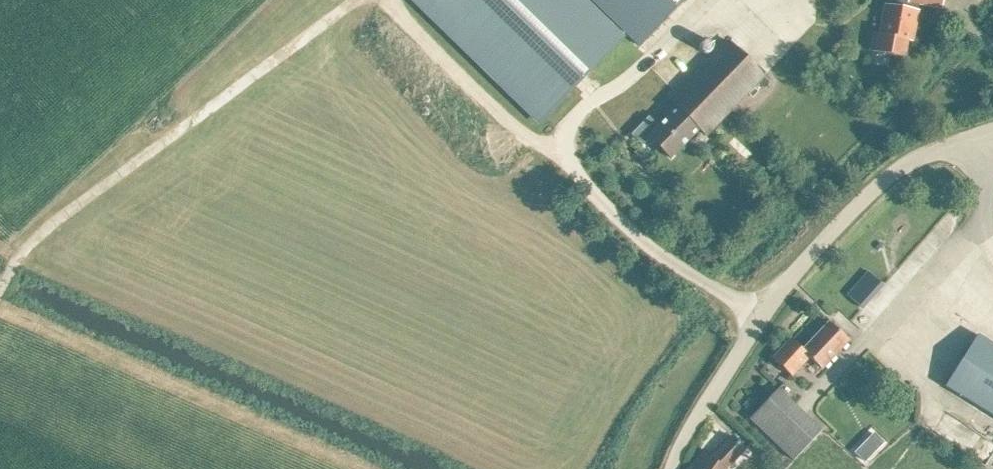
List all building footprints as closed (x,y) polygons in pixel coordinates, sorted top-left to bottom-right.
[(587,74),(622,38),(582,0),(415,0),(540,122),(587,74)] [(683,0),(590,0),(638,46),(683,0)] [(943,0),(909,0),(908,1),(905,0),(886,0),(880,34),(874,33),(871,51),(904,57),(907,40),(913,41),(920,4),(942,8),(943,0)] [(713,48),(713,44),(710,41),(706,40),(702,41),(700,45),(700,49),(703,52),(707,54),(711,52),(713,48)] [(706,135),(764,76),(750,62),(730,42),(671,102),(676,107),(658,126),(648,116),(630,133),(641,144),(649,136),(656,144),(671,158),(700,129),(706,135)] [(855,319),(866,330),(906,288),(895,277),(855,319)] [(821,369),(849,341),(829,322),(803,350),(791,339),(773,358),(793,377),(811,359),(821,369)] [(992,415),(992,344),(978,335),(946,386),(992,415)] [(793,460),(821,430),(778,389),(750,419),(793,460)] [(745,450),(732,436),(712,457),(704,449),(689,468),(728,468),(731,464),(745,450)]
